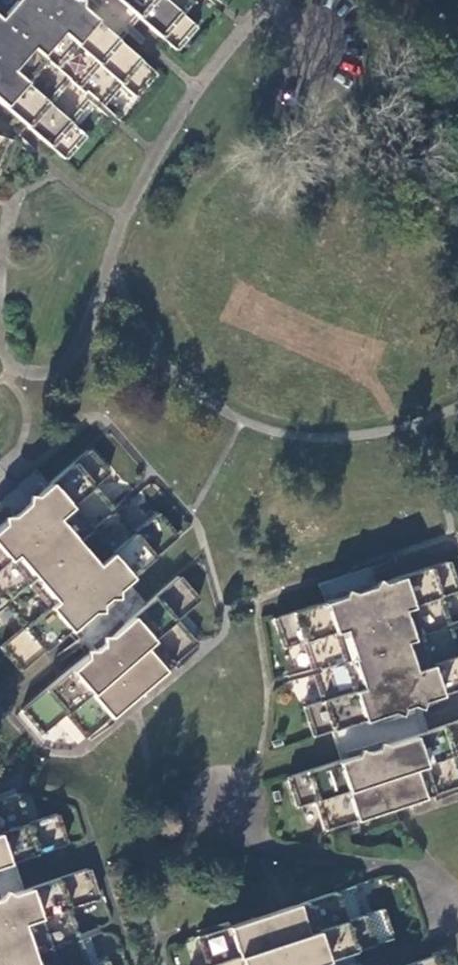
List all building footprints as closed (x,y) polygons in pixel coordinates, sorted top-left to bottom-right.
[(47,144),(63,158),(85,136),(78,130),(66,118),(86,96),(97,103),(117,79),(138,96),(158,72),(136,53),(121,41),(132,26),(139,18),(178,50),(199,30),(182,14),(194,0),(0,0),(0,104),(47,144)] [(20,671),(68,633),(74,641),(80,648),(87,655),(22,711),(44,734),(67,716),(84,738),(104,720),(172,662),(194,644),(175,622),(199,601),(179,577),(147,604),(127,582),(177,537),(156,514),(133,533),(94,487),(108,475),(89,450),(49,483),(37,470),(30,476),(0,501),(0,508),(1,510),(9,518),(0,526),(0,602),(23,628),(1,648),(20,671)] [(323,832),(354,822),(432,796),(457,787),(457,772),(454,756),(457,755),(457,720),(448,723),(426,731),(425,723),(418,703),(457,690),(457,645),(442,597),(457,591),(457,584),(451,560),(375,585),(371,574),(370,568),(319,585),(326,602),(277,618),(287,650),(306,644),(324,701),(303,708),(314,738),(330,733),(340,760),(286,778),(297,806),(313,801),(323,832)] [(67,909),(98,898),(88,867),(24,889),(15,861),(65,842),(56,814),(27,823),(17,794),(0,799),(0,964),(85,964),(67,909)] [(355,951),(392,938),(384,909),(371,913),(366,914),(355,886),(336,891),(230,927),(201,937),(209,964),(359,964),(355,951)] [(434,956),(406,964),(437,964),(434,956)]
